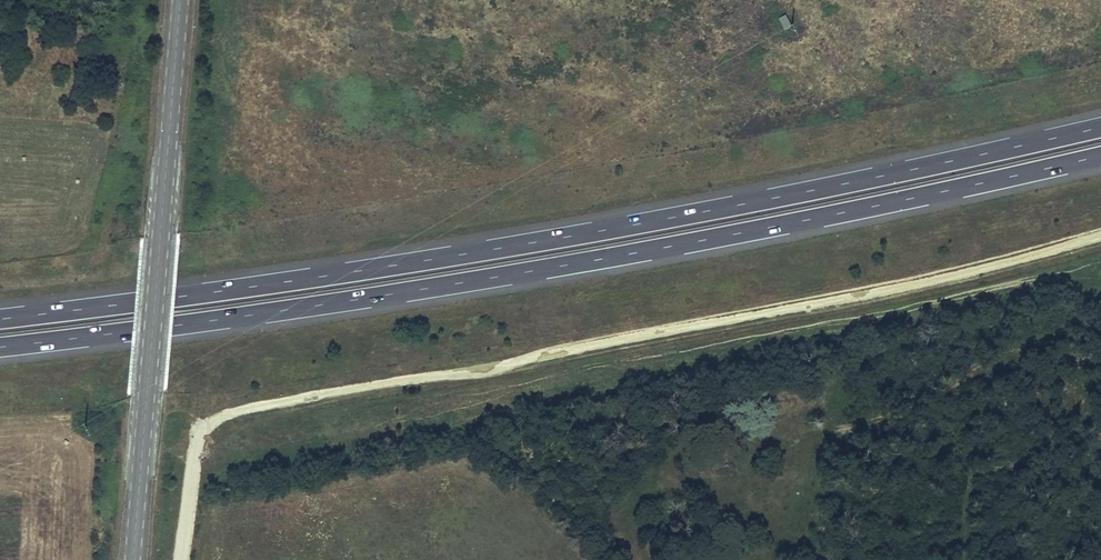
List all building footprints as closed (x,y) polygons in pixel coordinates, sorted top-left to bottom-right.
[(784,32),(791,28),(785,16),(777,20),(784,32)]
